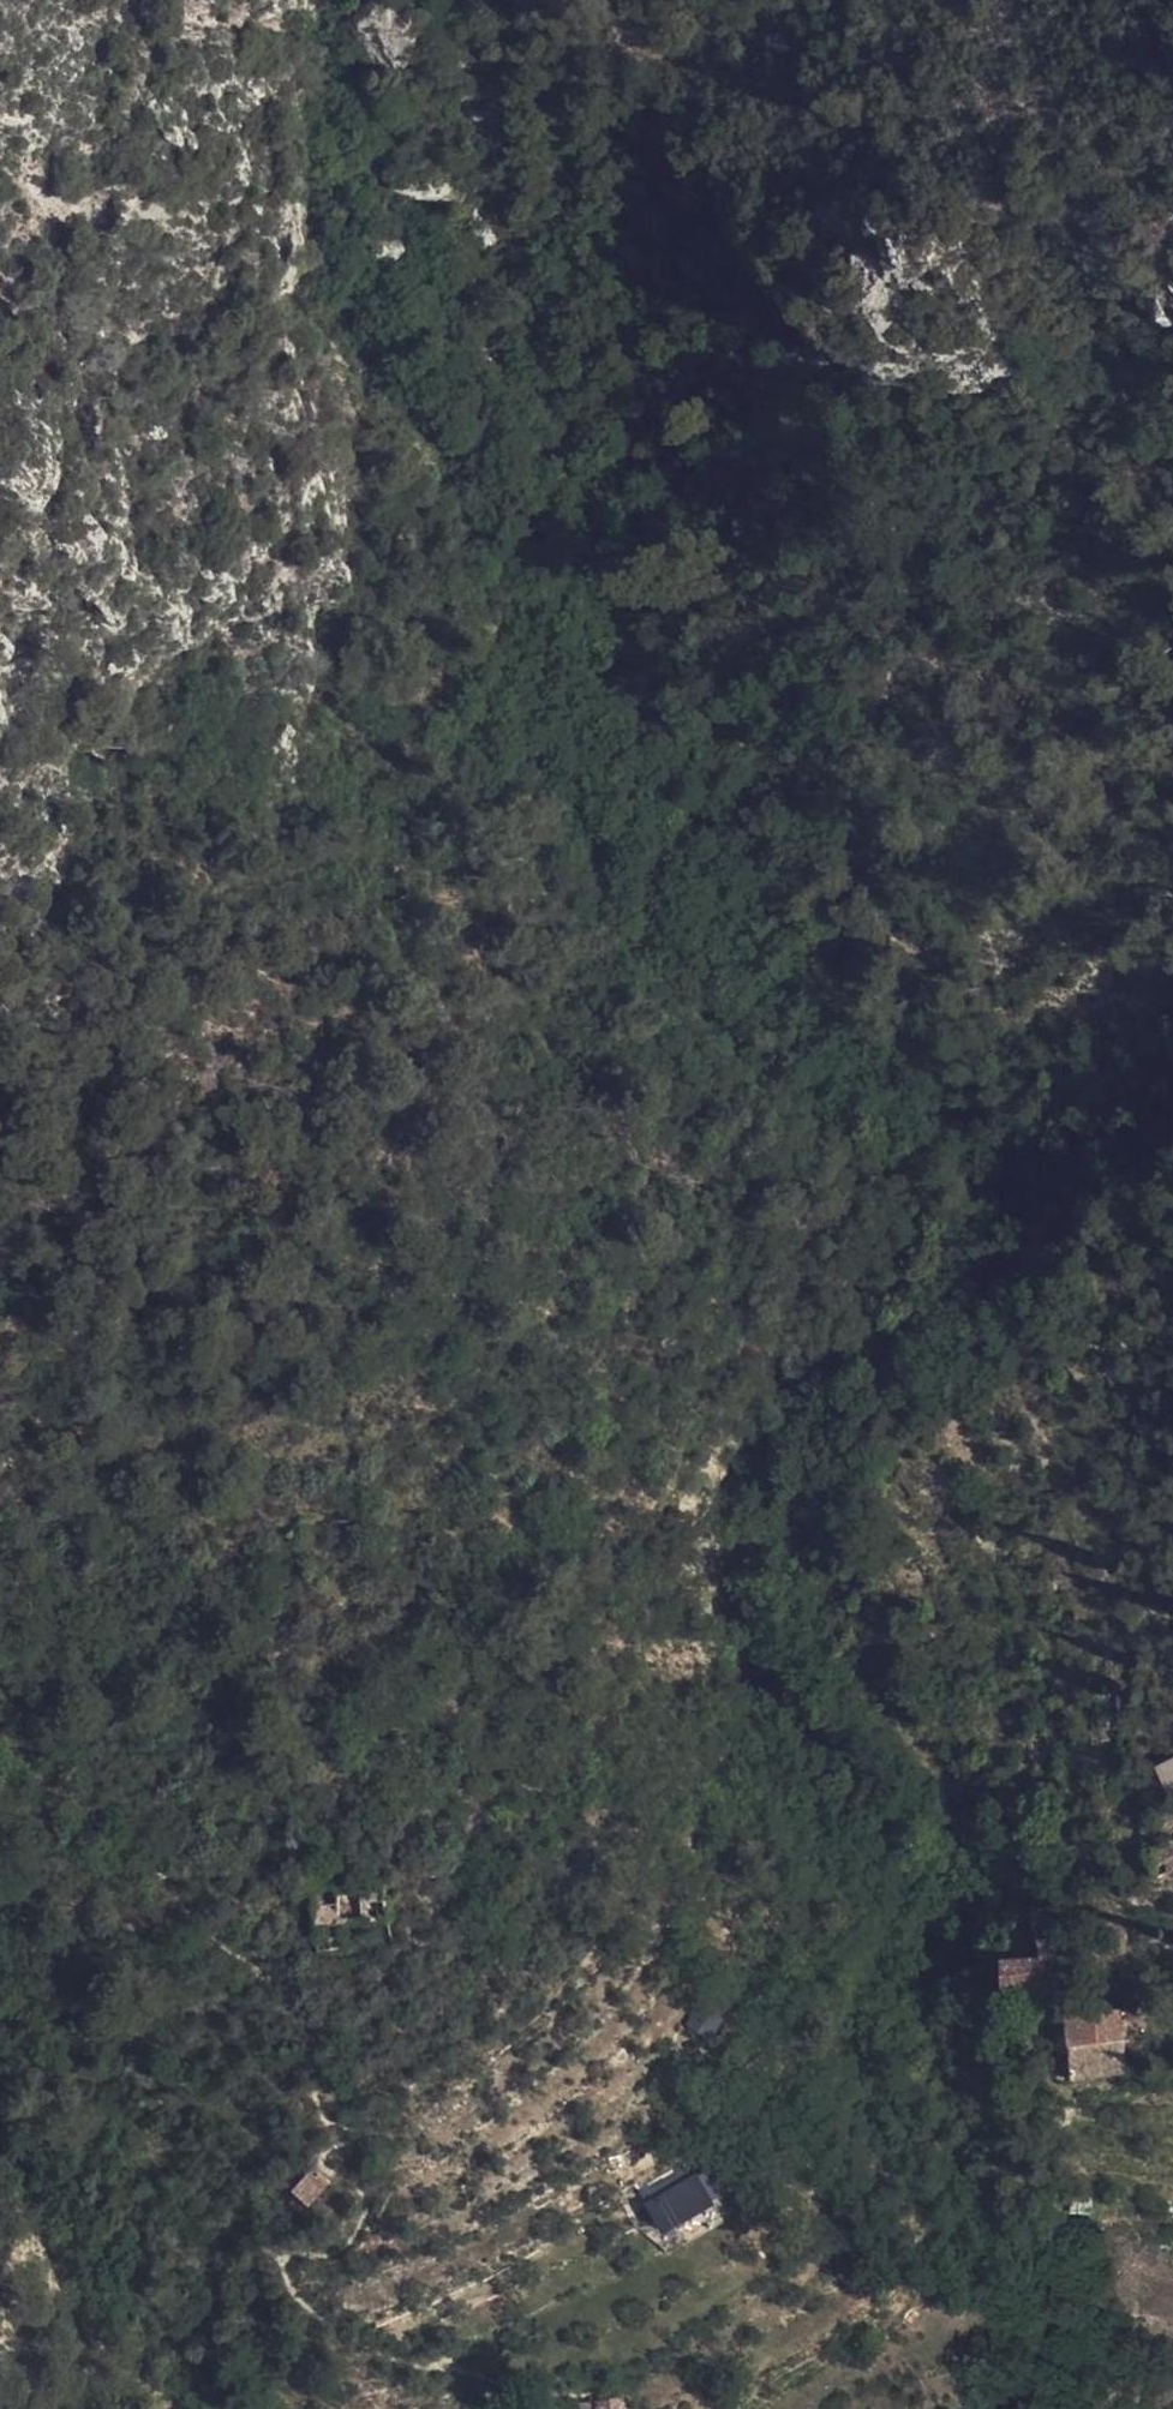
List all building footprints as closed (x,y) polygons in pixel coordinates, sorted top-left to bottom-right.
[(1153,1766),(1164,1791),(1172,1787),(1172,1757),(1153,1766)] [(1154,1861),(1168,1883),(1172,1880),(1172,1847),(1154,1861)] [(1042,1908),(1040,1938),(1044,1938),(1062,1939),(1064,1909),(1042,1908)] [(1042,1957),(1036,1957),(1037,1988),(1058,1987),(1059,1985),(1062,1939),(1044,1938),(1042,1957)] [(1002,1961),(1003,1991),(1037,1988),(1036,1957),(1002,1961)] [(1107,2049),(1133,2048),(1134,2009),(1106,2015),(1107,2049)] [(1106,2015),(1073,2021),(1075,2050),(1107,2049),(1106,2015)] [(1107,2049),(1075,2050),(1078,2082),(1133,2086),(1133,2048),(1107,2049)] [(342,2183),(325,2168),(306,2191),(322,2206),(342,2183)] [(725,2173),(713,2181),(721,2197),(734,2189),(725,2173)] [(721,2197),(713,2181),(663,2205),(680,2233),(727,2206),(721,2197)] [(642,2219),(648,2226),(684,2257),(741,2225),(730,2205),(727,2206),(680,2233),(663,2205),(642,2219)] [(583,2406),(583,2408),(633,2408),(625,2393),(590,2406),(583,2406)] [(243,2396),(231,2405),(234,2408),(252,2408),(243,2396)]
